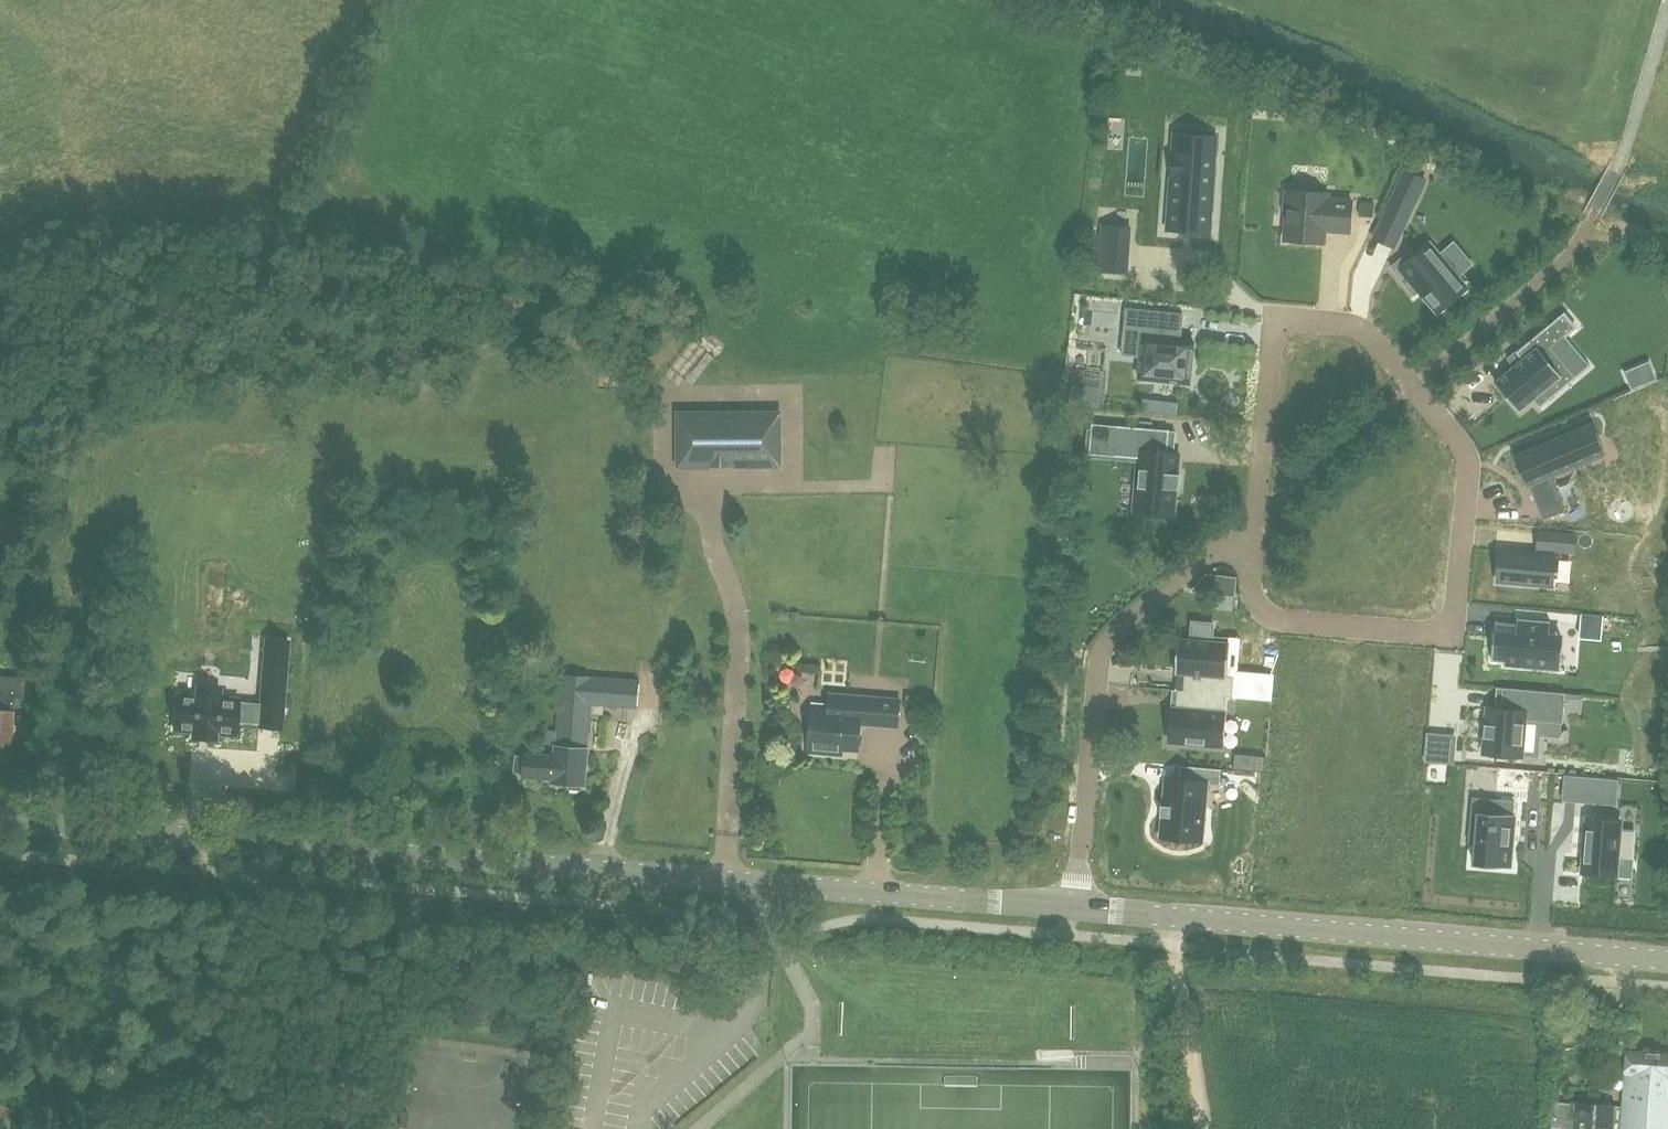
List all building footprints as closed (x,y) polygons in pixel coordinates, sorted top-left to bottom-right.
[(1169,151),(1162,227),(1203,231),(1213,134),(1185,132),(1183,152),(1169,151)] [(1431,176),(1435,168),(1425,164),(1422,172),(1431,176)] [(1285,190),(1283,210),(1288,210),(1286,239),(1323,242),(1324,228),(1330,228),(1330,229),(1350,230),(1352,201),(1326,199),(1326,193),(1285,190)] [(1379,225),(1396,233),(1409,204),(1393,196),(1379,225)] [(1372,216),(1373,202),(1360,201),(1358,215),(1372,216)] [(1129,225),(1102,224),(1101,243),(1128,244),(1129,225)] [(1408,252),(1391,266),(1406,285),(1411,281),(1420,291),(1437,312),(1467,287),(1458,277),(1438,253),(1429,243),(1416,254),(1412,257),(1408,252)] [(1127,307),(1124,333),(1143,335),(1138,377),(1189,383),(1194,341),(1180,339),(1183,313),(1127,307)] [(1513,365),(1495,380),(1520,411),(1533,400),(1539,408),(1576,376),(1590,365),(1566,336),(1577,327),(1564,311),(1515,350),(1521,358),(1513,365)] [(679,385),(691,396),(714,370),(701,360),(679,385)] [(1637,367),(1624,372),(1631,389),(1644,383),(1637,367)] [(1072,384),(1070,405),(1100,407),(1102,386),(1072,384)] [(1592,421),(1513,454),(1525,484),(1528,482),(1530,481),(1534,489),(1531,491),(1543,519),(1565,510),(1551,476),(1550,473),(1593,455),(1587,440),(1599,435),(1592,421)] [(730,466),(730,464),(777,463),(777,422),(748,422),(748,429),(681,430),(681,464),(713,464),(713,466),(730,466)] [(1118,425),(1116,455),(1138,457),(1134,505),(1173,508),(1175,488),(1179,488),(1180,473),(1176,473),(1178,452),(1174,451),(1166,451),(1168,430),(1168,429),(1118,425)] [(1503,547),(1501,578),(1553,582),(1555,551),(1529,549),(1529,552),(1516,551),(1516,548),(1503,547)] [(1603,617),(1582,616),(1580,636),(1601,638),(1603,617)] [(1494,631),(1491,660),(1504,661),(1504,666),(1529,668),(1529,666),(1530,663),(1550,665),(1553,636),(1549,636),(1550,621),(1517,618),(1516,633),(1494,631)] [(1178,637),(1175,672),(1185,673),(1183,690),(1226,696),(1232,696),(1234,676),(1226,675),(1229,642),(1212,640),(1213,623),(1192,621),(1191,638),(1178,637)] [(285,664),(287,641),(266,640),(265,663),(285,664)] [(12,708),(14,698),(23,698),(23,677),(0,675),(0,744),(12,744),(12,708)] [(525,753),(523,777),(554,779),(554,781),(567,782),(568,788),(580,788),(582,783),(585,784),(590,713),(604,714),(605,705),(637,707),(639,680),(638,680),(612,678),(561,675),(555,755),(525,753)] [(175,694),(172,729),(192,731),(191,736),(213,738),(214,732),(234,733),(235,720),(259,721),(260,703),(236,702),(236,699),(217,697),(218,688),(195,687),(195,696),(175,694)] [(1484,725),(1483,736),(1485,737),(1484,750),(1483,753),(1521,756),(1521,755),(1524,719),(1561,722),(1562,723),(1565,697),(1565,693),(1502,687),(1501,708),(1494,707),(1487,707),(1486,723),(1485,723),(1484,725)] [(1171,711),(1168,744),(1221,748),(1225,698),(1225,697),(1184,694),(1177,694),(1175,711),(1171,711)] [(813,711),(806,717),(812,724),(809,751),(843,754),(844,748),(860,749),(862,723),(899,726),(901,700),(830,695),(829,708),(813,707),(813,711)] [(1263,770),(1265,755),(1252,754),(1251,769),(1263,770)] [(1219,785),(1221,768),(1180,765),(1179,779),(1167,778),(1163,837),(1202,840),(1207,784),(1219,785)] [(1599,803),(1601,777),(1580,776),(1578,802),(1599,803)] [(1476,843),(1474,863),(1510,866),(1514,815),(1513,815),(1515,800),(1489,798),(1487,813),(1478,812),(1476,843)] [(1587,817),(1582,872),(1592,873),(1615,875),(1617,857),(1632,858),(1634,830),(1619,829),(1620,819),(1587,817)] [(1652,1052),(1626,1051),(1622,1128),(1648,1128),(1652,1052)] [(1652,1052),(1648,1128),(1667,1128),(1667,1053),(1652,1052)] [(1616,1106),(1577,1103),(1575,1128),(1614,1128),(1616,1106)]
